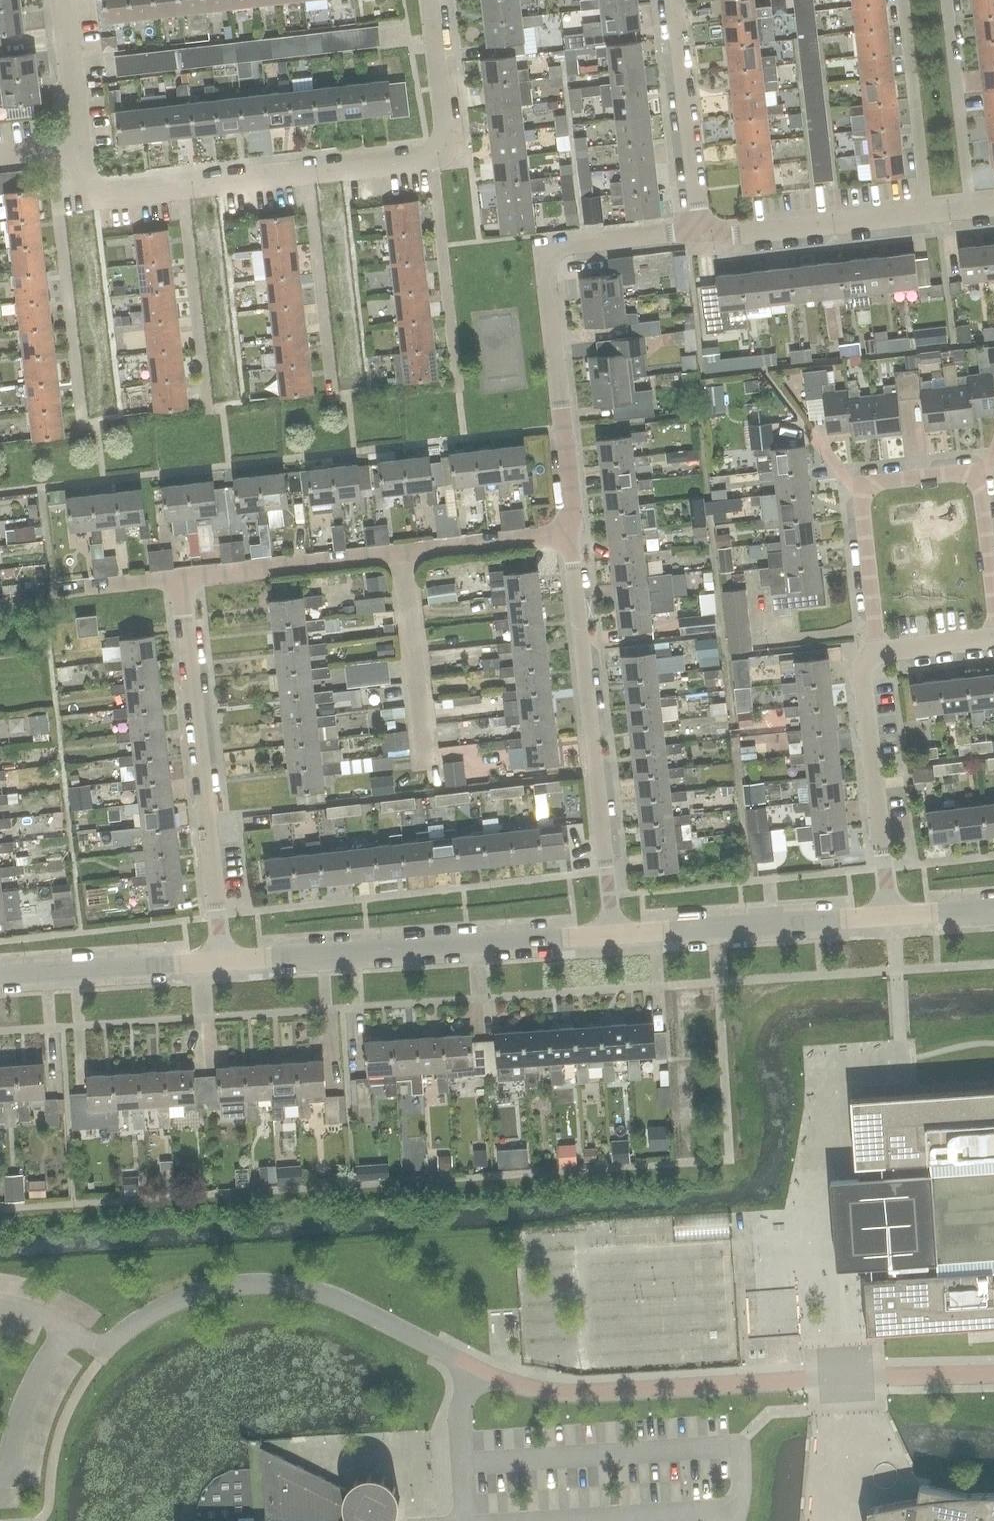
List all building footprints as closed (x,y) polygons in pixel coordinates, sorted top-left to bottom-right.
[(22,0),(0,0),(0,9),(22,7),(22,0)] [(131,0),(106,0),(108,21),(133,19),(131,0)] [(156,0),(131,0),(133,19),(157,16),(156,0)] [(181,0),(156,0),(157,16),(182,13),(181,0)] [(230,0),(206,0),(207,10),(231,7),(230,0)] [(533,0),(484,0),(487,21),(522,17),(521,3),(533,2),(533,0)] [(582,10),(603,8),(603,7),(638,3),(638,0),(581,0),(582,10)] [(755,0),(723,0),(725,21),(757,17),(773,16),(772,6),(756,7),(755,0)] [(816,12),(815,0),(795,3),(796,15),(816,12)] [(976,17),(993,15),(993,0),(974,0),(976,17)] [(889,27),(886,2),(854,6),(857,31),(889,27)] [(604,21),(584,23),(585,35),(587,47),(597,46),(609,44),(638,41),(636,28),(641,28),(638,3),(603,7),(603,8),(604,21)] [(22,7),(0,9),(0,45),(3,45),(1,34),(25,31),(22,7)] [(817,24),(816,12),(796,15),(797,26),(817,24)] [(525,41),(523,27),(544,25),(543,14),(522,17),(487,21),(490,45),(494,45),(495,57),(517,55),(515,42),(525,41)] [(976,17),(979,41),(993,40),(993,15),(976,17)] [(759,34),(757,17),(725,21),(728,46),(760,42),(767,41),(766,33),(759,34)] [(819,36),(817,24),(797,26),(799,38),(819,36)] [(379,26),(367,27),(370,47),(382,45),(379,26)] [(370,47),(367,27),(355,28),(358,48),(370,47)] [(892,51),(889,27),(857,31),(860,55),(892,51)] [(358,48),(355,28),(343,30),(346,50),(358,48)] [(346,50),(343,30),(331,31),(334,51),(346,50)] [(334,51),(331,31),(320,32),(322,52),(334,51)] [(322,52),(320,32),(308,34),(310,54),(322,52)] [(310,54),(308,34),(296,35),(298,55),(310,54)] [(106,52),(116,51),(114,35),(104,36),(106,52)] [(298,55),(296,35),(284,37),(286,56),(298,55)] [(585,35),(565,37),(566,49),(578,48),(587,47),(585,35)] [(820,48),(819,36),(799,38),(800,50),(820,48)] [(286,56),(284,37),(272,38),(274,58),(286,56)] [(274,58),(272,38),(260,39),(262,59),(274,58)] [(262,59),(260,39),(248,41),(250,61),(262,59)] [(609,44),(597,46),(597,52),(598,58),(610,56),(611,70),(645,66),(642,40),(638,41),(609,44)] [(979,41),(981,66),(993,64),(993,40),(979,41)] [(250,61),(248,41),(236,42),(238,62),(250,61)] [(238,62),(236,42),(224,43),(226,63),(238,62)] [(761,56),(760,42),(728,46),(730,70),(763,66),(777,65),(775,55),(761,56)] [(226,63),(224,43),(212,45),(214,65),(226,63)] [(3,45),(0,45),(0,57),(2,71),(0,71),(0,81),(3,81),(39,77),(36,52),(4,56),(3,45)] [(214,65),(212,45),(200,46),(202,66),(214,65)] [(202,66),(200,46),(188,47),(190,67),(202,66)] [(587,47),(578,48),(578,54),(597,52),(597,46),(587,47)] [(190,67),(188,47),(176,49),(178,69),(190,67)] [(566,49),(565,49),(566,60),(579,58),(578,54),(578,48),(566,49)] [(821,60),(820,48),(800,50),(801,62),(821,60)] [(178,69),(176,49),(164,50),(166,70),(178,69)] [(166,70),(164,50),(152,52),(154,71),(166,70)] [(895,76),(892,51),(860,55),(862,80),(895,76)] [(154,71),(152,52),(140,53),(142,73),(154,71)] [(142,73),(140,53),(128,54),(131,74),(142,73)] [(131,74),(128,54),(116,56),(118,76),(131,74)] [(531,79),(530,67),(518,68),(517,55),(495,57),(483,59),(486,84),(531,79)] [(823,72),(821,60),(801,62),(803,74),(823,72)] [(289,72),(287,61),(279,62),(280,73),(289,72)] [(981,66),(984,90),(993,89),(993,64),(981,66)] [(563,75),(562,65),(549,66),(551,76),(563,75)] [(613,82),(601,84),(601,85),(602,96),(648,90),(645,66),(611,70),(613,82)] [(764,81),(763,66),(730,70),(733,95),(765,91),(779,89),(778,79),(764,81)] [(824,84),(823,72),(803,74),(804,86),(824,84)] [(564,85),(563,75),(551,76),(552,87),(564,85)] [(897,100),(895,76),(862,80),(865,103),(865,104),(897,100)] [(39,77),(3,81),(0,81),(0,105),(6,105),(42,101),(39,77)] [(291,91),(290,79),(279,80),(281,92),(266,94),(270,126),(295,123),(291,91)] [(534,103),(531,79),(486,84),(489,108),(522,105),(522,104),(534,103)] [(390,80),(364,83),(368,115),(392,112),(393,116),(410,114),(406,82),(390,84),(390,80)] [(197,134),(193,102),(190,83),(181,84),(177,89),(179,104),(168,105),(172,137),(197,134)] [(221,132),(217,99),(215,83),(207,84),(208,101),(193,102),(197,134),(221,132)] [(368,115),(364,83),(340,86),(343,118),(368,115)] [(825,96),(824,84),(804,86),(805,98),(825,96)] [(601,85),(582,87),(583,98),(602,96),(601,85)] [(343,118),(340,86),(315,88),(319,120),(343,118)] [(583,98),(582,87),(570,88),(571,99),(583,98)] [(315,88),(291,91),(295,123),(319,120),(315,88)] [(148,140),(144,108),(123,110),(121,89),(109,90),(112,112),(119,111),(122,143),(148,140)] [(984,90),(987,115),(993,114),(993,89),(984,90)] [(651,115),(648,90),(602,96),(603,105),(615,104),(617,119),(651,115)] [(783,103),(767,105),(765,91),(733,95),(736,119),(768,115),(784,113),(783,103)] [(148,140),(172,137),(168,105),(167,94),(143,97),(144,108),(148,140)] [(270,126),(266,94),(242,97),(246,129),(270,126)] [(827,108),(825,96),(805,98),(807,110),(827,108)] [(246,129),(242,97),(217,99),(221,132),(246,129)] [(584,108),(583,98),(571,99),(572,109),(584,108)] [(559,108),(558,100),(549,102),(549,109),(559,108)] [(900,125),(897,100),(865,104),(865,103),(851,105),(852,115),(866,114),(868,127),(868,129),(900,125)] [(525,129),(522,105),(489,108),(492,133),(525,129)] [(828,120),(827,108),(807,110),(808,122),(828,120)] [(555,115),(556,126),(569,124),(568,113),(555,115)] [(653,140),(651,115),(617,119),(620,143),(653,140)] [(771,140),(768,115),(736,119),(739,144),(771,140)] [(829,131),(828,120),(808,122),(809,134),(829,131)] [(570,135),(569,124),(556,126),(558,137),(570,135)] [(903,149),(900,125),(868,129),(868,127),(854,129),(855,140),(869,138),(871,153),(903,149)] [(528,154),(526,141),(537,139),(536,128),(525,129),(492,133),(494,158),(528,154)] [(831,143),(829,131),(809,134),(811,146),(831,143)] [(589,147),(588,136),(575,138),(576,148),(589,147)] [(656,164),(653,140),(620,143),(623,168),(656,164)] [(774,164),(771,140),(739,144),(741,168),(774,164)] [(832,155),(831,143),(811,146),(812,158),(832,155)] [(590,158),(589,147),(576,148),(577,159),(590,158)] [(906,175),(903,149),(871,153),(861,154),(862,164),(872,163),(874,178),(906,175)] [(531,178),(528,154),(494,158),(497,182),(531,178)] [(833,168),(832,155),(812,158),(813,170),(833,168)] [(574,173),(573,163),(561,164),(562,175),(574,173)] [(624,181),(611,182),(612,194),(617,193),(617,194),(659,189),(656,164),(623,168),(624,181)] [(776,190),(774,164),(741,168),(744,193),(776,190)] [(835,180),(833,168),(813,170),(815,182),(835,180)] [(31,169),(20,170),(22,190),(33,189),(31,169)] [(22,190),(20,170),(9,172),(11,191),(22,190)] [(9,172),(0,173),(0,183),(1,193),(11,191),(9,172)] [(575,184),(574,173),(562,175),(563,185),(575,184)] [(497,182),(500,207),(534,203),(532,190),(546,189),(545,177),(531,178),(497,182)] [(595,196),(594,185),(581,187),(582,198),(595,196)] [(7,192),(7,193),(0,194),(1,202),(8,201),(10,220),(41,217),(38,189),(7,192)] [(617,193),(612,194),(614,205),(627,203),(628,218),(662,214),(659,189),(617,194),(617,193)] [(605,221),(602,195),(595,196),(582,198),(585,223),(605,221)] [(385,205),(389,235),(423,231),(419,201),(385,205)] [(536,228),(534,203),(500,207),(503,232),(536,228)] [(580,223),(579,213),(567,214),(568,225),(580,223)] [(260,219),(264,249),(298,245),(294,215),(260,219)] [(44,244),(41,217),(10,220),(1,221),(2,230),(11,229),(13,247),(44,244)] [(135,234),(139,264),(173,260),(169,230),(135,234)] [(426,260),(423,231),(389,235),(392,264),(426,260)] [(47,271),(44,244),(13,247),(16,275),(47,271)] [(985,245),(989,278),(993,278),(993,244),(985,245)] [(301,275),(298,245),(264,249),(267,279),(301,275)] [(989,278),(985,245),(960,248),(964,281),(989,278)] [(919,286),(915,253),(890,256),(894,289),(919,286)] [(637,283),(634,256),(609,259),(611,274),(581,278),(584,303),(624,298),(623,284),(637,283)] [(894,289),(890,256),(865,259),(869,292),(894,289)] [(869,292),(865,259),(841,261),(845,295),(847,309),(857,307),(856,294),(869,292)] [(176,289),(173,260),(139,264),(142,293),(176,289)] [(429,290),(426,260),(392,264),(395,294),(429,290)] [(845,295),(841,261),(816,264),(820,298),(845,295)] [(820,298),(816,264),(792,267),(796,301),(820,298)] [(796,301),(792,267),(767,270),(771,304),(796,301)] [(771,304),(767,270),(743,273),(746,306),(771,304)] [(50,298),(47,271),(16,275),(19,302),(50,298)] [(689,272),(676,274),(678,291),(691,290),(689,272)] [(724,331),(725,329),(749,327),(746,306),(743,273),(717,276),(718,284),(702,285),(707,333),(724,331)] [(305,304),(301,275),(267,279),(271,308),(305,304)] [(950,282),(951,294),(961,293),(959,281),(950,282)] [(930,286),(932,297),(944,296),(943,284),(930,286)] [(115,296),(125,295),(124,286),(114,287),(115,296)] [(179,319),(176,289),(142,293),(145,323),(179,319)] [(433,319),(429,290),(395,294),(399,323),(433,319)] [(53,326),(50,298),(19,302),(22,329),(53,326)] [(638,312),(626,314),(624,298),(584,303),(586,327),(632,322),(634,337),(647,335),(662,334),(660,319),(639,321),(638,312)] [(308,334),(305,304),(271,308),(274,338),(308,334)] [(695,330),(693,313),(684,314),(686,331),(695,330)] [(123,316),(115,317),(115,325),(124,324),(123,316)] [(183,348),(179,319),(145,323),(149,352),(183,348)] [(436,348),(433,319),(399,323),(402,352),(436,348)] [(56,353),(53,326),(22,329),(25,356),(56,353)] [(984,327),(985,340),(993,339),(993,326),(984,327)] [(914,331),(916,346),(947,342),(945,327),(914,331)] [(696,339),(695,330),(686,331),(676,332),(677,341),(696,339)] [(971,341),(971,331),(959,332),(959,342),(971,341)] [(312,363),(308,334),(274,338),(278,367),(312,363)] [(590,357),(593,382),(633,377),(647,376),(644,352),(649,352),(647,335),(634,337),(597,341),(599,356),(590,357)] [(911,348),(910,338),(910,336),(900,337),(901,350),(911,348)] [(901,350),(900,337),(889,338),(890,351),(901,350)] [(877,353),(875,339),(866,340),(868,354),(877,353)] [(862,354),(861,342),(850,343),(852,355),(862,354)] [(852,355),(850,343),(840,344),(841,357),(852,355)] [(989,346),(977,348),(980,373),(968,374),(973,415),(974,415),(993,413),(993,380),(993,373),(993,372),(993,346),(989,346)] [(720,347),(704,349),(707,373),(722,371),(721,359),(720,347)] [(186,378),(183,348),(149,352),(152,382),(186,378)] [(440,378),(436,348),(402,352),(406,382),(440,378)] [(813,360),(812,348),(801,349),(803,361),(813,360)] [(954,350),(955,361),(966,359),(965,348),(954,350)] [(803,361),(801,349),(790,350),(792,363),(803,361)] [(60,380),(56,353),(25,356),(28,384),(60,380)] [(764,366),(763,354),(752,355),(753,367),(764,366)] [(753,367),(752,355),(742,356),(743,368),(753,367)] [(906,357),(907,369),(915,368),(913,356),(906,357)] [(315,393),(312,363),(278,367),(281,397),(315,393)] [(951,426),(945,386),(933,387),(932,379),(920,380),(919,368),(906,370),(910,397),(922,396),(926,429),(951,426)] [(853,430),(847,389),(835,390),(834,382),(829,382),(828,370),(803,373),(807,401),(824,399),(828,432),(852,430),(853,430)] [(898,399),(910,397),(906,370),(894,371),(895,383),(883,384),(884,393),(872,394),(878,435),(902,432),(898,399)] [(697,371),(683,372),(685,390),(699,389),(697,371)] [(973,415),(968,374),(956,376),(957,384),(945,386),(951,426),(975,423),(974,415),(973,415)] [(653,389),(635,391),(633,377),(593,382),(595,406),(614,404),(616,419),(656,415),(653,389)] [(190,408),(186,378),(152,382),(156,412),(190,408)] [(761,391),(759,378),(744,381),(747,393),(761,391)] [(878,435),(872,394),(860,396),(858,379),(848,380),(849,389),(847,389),(853,430),(852,430),(853,438),(878,435)] [(63,407),(60,380),(28,384),(31,411),(63,407)] [(726,412),(724,386),(703,387),(705,414),(726,412)] [(66,435),(63,407),(31,411),(35,439),(66,435)] [(777,473),(809,470),(806,445),(775,448),(775,445),(771,446),(769,425),(755,426),(757,447),(758,457),(760,471),(776,469),(777,473)] [(599,439),(602,464),(634,460),(634,456),(632,441),(649,440),(648,430),(630,432),(631,436),(599,439)] [(525,445),(501,448),(504,480),(509,479),(523,478),(525,494),(535,493),(534,475),(529,476),(525,445)] [(504,480),(501,448),(477,450),(481,482),(485,482),(499,480),(501,497),(511,495),(509,479),(504,480)] [(701,459),(700,449),(679,451),(680,461),(701,459)] [(481,482),(477,450),(452,453),(455,485),(475,483),(477,499),(487,498),(485,482),(481,482)] [(650,454),(634,456),(634,460),(602,464),(605,488),(637,484),(636,480),(635,465),(651,464),(650,454)] [(434,488),(431,462),(431,456),(405,458),(409,491),(413,490),(428,489),(430,505),(439,504),(437,487),(434,488)] [(409,491),(405,458),(380,461),(384,494),(404,491),(406,508),(415,507),(413,490),(409,491)] [(363,496),(362,488),(373,487),(370,464),(359,465),(359,464),(334,467),(338,499),(342,499),(356,497),(358,513),(368,512),(366,496),(363,496)] [(338,499),(334,467),(309,470),(313,502),(332,500),(334,516),(344,515),(342,499),(338,499)] [(811,494),(809,470),(777,473),(776,469),(760,471),(761,480),(777,478),(779,493),(780,497),(811,494)] [(289,503),(285,472),(260,475),(264,507),(269,507),(283,505),(285,521),(294,520),(292,503),(289,503)] [(264,507),(260,475),(238,478),(242,510),(259,508),(261,524),(271,523),(269,507),(264,507)] [(653,478),(636,480),(637,484),(605,488),(607,512),(640,508),(639,504),(637,489),(654,487),(653,478)] [(226,487),(218,488),(217,480),(191,483),(195,515),(199,515),(212,513),(214,530),(231,528),(226,487)] [(191,483),(164,486),(168,518),(173,518),(175,534),(189,532),(190,547),(191,556),(200,555),(198,532),(201,532),(199,515),(195,515),(191,483)] [(146,488),(120,491),(124,523),(128,523),(143,521),(145,538),(155,537),(153,520),(150,520),(146,488)] [(714,501),(728,499),(727,489),(713,491),(714,501)] [(124,523),(120,491),(95,494),(99,526),(103,526),(118,524),(120,541),(130,540),(128,523),(124,523)] [(814,518),(811,494),(780,497),(779,493),(763,495),(765,519),(782,517),(782,521),(814,518)] [(99,526),(95,494),(69,497),(73,529),(93,527),(95,544),(105,543),(103,526),(99,526)] [(705,497),(692,498),(695,522),(707,520),(706,511),(705,502),(705,497)] [(730,508),(746,506),(745,498),(729,499),(730,508)] [(726,500),(706,502),(708,516),(715,515),(716,518),(716,520),(716,525),(729,524),(727,513),(726,500)] [(658,526),(656,511),(655,502),(639,504),(640,508),(607,512),(610,535),(642,532),(642,528),(658,526)] [(30,518),(39,517),(37,504),(28,505),(30,518)] [(524,506),(501,508),(502,526),(525,524),(524,506)] [(461,532),(460,514),(437,515),(438,533),(461,532)] [(817,541),(814,518),(782,521),(782,517),(765,519),(756,520),(757,529),(783,526),(785,541),(785,545),(817,541)] [(366,524),(369,541),(391,538),(388,520),(366,524)] [(659,535),(658,526),(642,528),(642,532),(610,535),(612,559),(645,556),(644,552),(643,537),(659,535)] [(17,542),(37,539),(36,527),(16,529),(17,542)] [(695,546),(707,544),(705,527),(694,529),(695,546)] [(729,547),(727,534),(717,535),(719,548),(729,547)] [(219,541),(222,559),(245,555),(242,537),(219,541)] [(819,565),(817,541),(785,545),(785,541),(768,543),(771,567),(787,565),(788,569),(819,565)] [(190,547),(177,548),(178,563),(192,562),(191,556),(190,547)] [(672,549),(661,550),(662,559),(673,558),(672,549)] [(645,561),(662,559),(661,550),(644,552),(645,556),(612,559),(615,583),(647,580),(647,575),(645,561)] [(527,559),(517,560),(519,573),(529,571),(527,559)] [(721,572),(735,571),(733,559),(720,561),(721,572)] [(824,565),(819,566),(819,565),(788,569),(787,565),(771,567),(761,568),(763,586),(772,584),(773,595),(789,593),(791,608),(828,604),(824,565)] [(5,581),(16,579),(15,568),(3,569),(5,581)] [(491,582),(493,596),(509,594),(510,598),(542,595),(539,570),(529,571),(519,573),(508,574),(507,570),(490,572),(491,582)] [(647,580),(615,583),(618,607),(650,603),(650,599),(674,597),(672,573),(663,574),(647,575),(647,580)] [(712,573),(703,573),(704,591),(714,590),(712,573)] [(386,577),(368,579),(370,592),(388,589),(386,577)] [(430,603),(459,599),(457,583),(428,587),(430,603)] [(4,593),(19,591),(18,584),(3,585),(4,593)] [(747,600),(746,588),(724,591),(725,602),(747,600)] [(545,619),(542,595),(510,598),(509,594),(493,596),(494,605),(510,604),(512,618),(512,622),(545,619)] [(307,621),(307,620),(306,607),(324,605),(323,595),(272,600),(275,624),(307,621)] [(387,610),(385,596),(357,599),(359,614),(387,610)] [(674,597),(650,599),(650,603),(618,607),(620,632),(653,628),(651,612),(676,609),(674,597)] [(749,612),(747,600),(725,602),(727,615),(749,612)] [(356,605),(344,606),(345,615),(356,614),(356,605)] [(750,625),(749,612),(727,615),(728,627),(750,625)] [(718,630),(716,613),(680,617),(681,634),(718,630)] [(80,635),(99,633),(97,615),(78,617),(80,635)] [(310,645),(310,644),(308,631),(327,629),(326,619),(326,618),(307,620),(307,621),(275,624),(277,648),(310,645)] [(341,629),(340,618),(326,619),(327,629),(327,630),(341,629)] [(547,642),(545,619),(512,622),(512,618),(495,620),(496,629),(513,627),(514,642),(515,646),(547,642)] [(386,634),(396,632),(395,623),(385,624),(386,634)] [(751,637),(750,625),(728,627),(729,639),(751,637)] [(351,631),(334,633),(335,641),(352,639),(351,631)] [(123,645),(125,659),(126,663),(158,660),(155,635),(124,639),(123,635),(106,637),(107,646),(123,645)] [(753,650),(751,637),(729,639),(731,652),(753,650)] [(720,664),(717,638),(698,639),(699,657),(704,657),(705,665),(720,664)] [(312,668),(311,655),(330,653),(328,642),(310,644),(310,645),(277,648),(280,672),(312,668)] [(550,666),(547,642),(515,646),(514,642),(498,644),(499,653),(515,651),(517,666),(517,670),(550,666)] [(387,656),(397,655),(395,643),(385,644),(387,656)] [(674,671),(672,656),(671,647),(654,649),(655,652),(623,656),(626,680),(658,677),(658,673),(674,671)] [(484,669),(501,668),(500,657),(483,659),(484,669)] [(798,667),(799,681),(800,685),(832,682),(829,657),(798,661),(798,657),(780,659),(781,669),(798,667)] [(752,686),(749,658),(733,660),(736,688),(752,686)] [(161,684),(158,660),(126,663),(125,659),(109,661),(110,670),(126,668),(128,683),(128,687),(161,684)] [(392,683),(390,665),(360,669),(362,686),(392,683)] [(77,681),(75,666),(57,668),(59,683),(77,681)] [(315,692),(314,679),(332,677),(331,666),(312,668),(280,672),(283,696),(315,692)] [(520,694),(552,690),(550,666),(517,670),(517,666),(501,668),(502,677),(518,675),(520,690),(520,694)] [(709,669),(711,685),(725,684),(723,668),(709,669)] [(675,680),(674,671),(658,673),(658,677),(626,680),(628,704),(661,701),(660,696),(659,682),(675,680)] [(968,676),(972,707),(974,724),(983,723),(983,719),(986,719),(985,706),(993,705),(993,673),(968,676)] [(972,707),(968,676),(941,680),(944,711),(972,707)] [(944,711),(941,680),(913,683),(917,720),(930,719),(929,713),(944,711)] [(835,706),(832,682),(800,685),(799,681),(783,683),(784,693),(800,691),(802,705),(803,709),(835,706)] [(163,707),(161,684),(128,687),(128,683),(112,685),(113,694),(129,692),(131,707),(131,711),(163,707)] [(318,716),(316,703),(335,701),(335,703),(346,702),(345,690),(334,691),(334,690),(315,692),(283,696),(285,720),(318,716)] [(555,714),(552,690),(520,694),(520,690),(503,691),(504,701),(521,699),(522,713),(523,718),(555,714)] [(677,695),(660,696),(661,701),(628,704),(631,728),(663,724),(663,720),(661,706),(678,704),(677,695)] [(754,711),(752,699),(737,701),(738,712),(754,711)] [(454,702),(444,702),(444,710),(455,709),(454,702)] [(726,703),(709,705),(710,718),(727,716),(726,703)] [(837,730),(835,706),(803,709),(802,705),(786,707),(787,716),(803,714),(805,729),(805,733),(837,730)] [(166,731),(163,707),(131,711),(131,707),(114,709),(115,718),(132,716),(133,731),(134,735),(166,731)] [(738,714),(740,726),(752,725),(750,712),(738,714)] [(50,732),(48,713),(29,715),(31,735),(50,732)] [(558,738),(555,714),(523,718),(522,713),(506,715),(506,717),(507,725),(523,723),(525,737),(525,741),(558,738)] [(339,738),(338,724),(336,714),(318,716),(285,720),(288,744),(320,741),(320,740),(339,738)] [(506,717),(506,715),(493,717),(494,726),(507,725),(506,717)] [(679,718),(663,720),(663,724),(631,728),(634,752),(666,748),(666,744),(664,730),(680,728),(679,718)] [(388,722),(389,730),(397,729),(396,721),(388,722)] [(840,753),(837,730),(805,733),(805,729),(789,731),(790,740),(806,738),(808,753),(808,757),(840,753)] [(169,755),(166,731),(134,735),(133,731),(117,733),(118,742),(134,740),(136,755),(137,759),(169,755)] [(411,754),(408,732),(382,734),(384,751),(393,750),(394,756),(411,754)] [(560,762),(558,738),(525,741),(525,737),(509,739),(510,748),(526,747),(528,766),(560,762)] [(343,747),(340,747),(339,738),(320,740),(320,741),(288,744),(291,768),(323,764),(342,761),(344,761),(344,757),(343,747)] [(993,750),(992,740),(976,742),(977,753),(993,750)] [(682,742),(666,744),(666,748),(634,752),(636,776),(669,772),(668,768),(667,753),(683,752),(682,742)] [(977,753),(976,742),(959,744),(960,755),(977,753)] [(756,759),(755,746),(741,747),(742,759),(756,759)] [(939,757),(938,746),(921,748),(922,759),(939,757)] [(842,777),(840,753),(808,757),(808,753),(791,755),(792,764),(809,762),(810,777),(811,781),(842,777)] [(172,779),(169,755),(137,759),(136,755),(120,757),(121,766),(137,764),(139,779),(139,783),(172,779)] [(389,756),(372,758),(373,771),(390,769),(389,756)] [(344,761),(342,761),(343,772),(343,774),(373,771),(372,758),(344,761)] [(468,784),(465,760),(444,762),(447,786),(468,784)] [(969,771),(968,760),(951,762),(952,773),(969,771)] [(326,789),(324,774),(343,772),(342,761),(323,764),(291,768),(293,793),(326,789)] [(952,773),(951,762),(934,764),(934,767),(935,767),(936,775),(952,773)] [(693,765),(685,766),(686,776),(694,775),(693,765)] [(669,777),(686,776),(685,766),(668,768),(669,772),(636,776),(639,800),(671,796),(671,792),(669,777)] [(18,767),(0,769),(0,780),(19,778),(18,767)] [(936,775),(935,767),(934,767),(914,769),(916,785),(937,783),(936,775)] [(80,785),(79,775),(71,776),(72,786),(80,785)] [(393,775),(371,778),(372,794),(375,794),(395,792),(393,775)] [(845,801),(842,777),(811,781),(810,777),(794,779),(795,788),(811,786),(813,801),(813,805),(845,801)] [(174,803),(172,779),(139,783),(139,779),(122,780),(124,790),(140,788),(142,802),(142,807),(174,803)] [(954,789),(953,779),(945,780),(946,790),(954,789)] [(564,790),(563,780),(546,782),(547,792),(564,790)] [(764,782),(745,785),(746,797),(747,805),(766,802),(764,782)] [(70,787),(72,802),(93,799),(92,784),(70,787)] [(526,795),(524,785),(508,786),(509,797),(526,795)] [(509,797),(508,786),(491,788),(492,799),(509,797)] [(642,823),(674,820),(673,816),(672,801),(688,799),(687,792),(687,790),(671,792),(671,796),(639,800),(642,823)] [(471,801),(470,791),(453,793),(454,803),(471,801)] [(18,793),(9,794),(10,803),(19,802),(18,793)] [(454,803),(453,793),(437,795),(438,805),(454,803)] [(9,805),(8,795),(0,795),(0,806),(9,805)] [(417,808),(416,797),(399,799),(400,810),(417,808)] [(400,810),(399,799),(382,801),(383,812),(400,810)] [(848,825),(845,801),(813,805),(813,801),(797,803),(798,812),(805,811),(806,816),(815,815),(816,824),(816,829),(848,825)] [(177,827),(174,803),(142,807),(142,802),(125,804),(126,814),(143,812),(144,826),(145,830),(177,827)] [(363,813),(361,803),(344,805),(345,815),(363,813)] [(984,804),(988,835),(993,834),(993,803),(984,804)] [(988,835),(984,804),(957,807),(960,838),(988,835)] [(345,815),(344,805),(328,807),(329,817),(345,815)] [(122,820),(121,806),(109,806),(110,821),(122,820)] [(770,829),(767,806),(747,808),(750,832),(772,830),(771,829),(770,829)] [(960,838),(957,807),(929,811),(933,842),(960,838)] [(308,820),(307,810),(290,812),(291,822),(308,820)] [(291,822),(290,812),(274,814),(275,824),(291,822)] [(691,823),(690,814),(673,816),(674,820),(642,823),(644,847),(677,844),(676,840),(692,838),(691,823)] [(567,824),(566,824),(566,816),(555,818),(555,825),(540,827),(543,858),(571,855),(567,824)] [(11,818),(0,819),(0,828),(12,827),(11,818)] [(512,822),(499,823),(498,818),(484,819),(485,833),(489,864),(516,861),(513,830),(512,822)] [(850,850),(848,825),(816,829),(816,824),(799,826),(801,840),(817,838),(819,853),(850,850)] [(180,851),(177,827),(145,830),(144,826),(113,830),(115,845),(136,843),(136,837),(145,836),(147,850),(148,854),(180,851)] [(543,858),(540,827),(513,830),(516,861),(543,858)] [(431,839),(430,830),(417,832),(418,841),(404,842),(407,874),(434,870),(431,839)] [(775,860),(772,830),(750,832),(753,862),(775,860)] [(489,864),(485,833),(458,836),(462,867),(489,864)] [(80,845),(88,844),(87,834),(79,835),(80,845)] [(458,836),(431,839),(434,870),(462,867),(458,836)] [(677,849),(693,847),(692,838),(676,840),(677,844),(644,847),(647,872),(679,868),(677,849)] [(322,852),(321,840),(306,842),(308,853),(295,855),(298,886),(326,883),(322,852)] [(0,843),(0,852),(15,851),(14,841),(0,843)] [(407,874),(404,842),(376,846),(380,877),(407,874)] [(295,855),(294,845),(282,847),(283,856),(267,858),(271,889),(298,886),(295,855)] [(380,877),(376,846),(349,849),(353,880),(380,877)] [(349,849),(322,852),(326,883),(353,880),(349,849)] [(183,874),(180,851),(148,854),(147,850),(131,852),(132,861),(148,860),(150,874),(150,878),(183,874)] [(17,874),(16,865),(0,867),(1,871),(0,871),(0,896),(3,895),(3,891),(1,877),(17,875),(17,874)] [(186,899),(183,874),(150,878),(150,874),(133,876),(134,877),(119,878),(120,887),(151,883),(153,903),(186,899)] [(73,883),(55,885),(58,910),(54,910),(56,925),(78,922),(76,907),(73,883)] [(100,888),(88,890),(90,904),(102,903),(100,888)] [(3,891),(3,895),(0,896),(0,920),(6,920),(4,900),(20,899),(19,889),(3,891)] [(654,1022),(627,1024),(629,1056),(631,1079),(642,1078),(640,1055),(656,1054),(656,1059),(669,1058),(667,1031),(655,1032),(654,1022)] [(629,1056),(627,1024),(601,1026),(604,1057),(603,1057),(604,1067),(605,1081),(616,1080),(614,1057),(629,1056)] [(604,1057),(601,1026),(575,1027),(578,1059),(577,1059),(579,1083),(590,1082),(589,1068),(604,1067),(603,1057),(604,1057)] [(578,1059),(575,1027),(549,1029),(552,1061),(551,1061),(553,1084),(564,1084),(562,1060),(577,1059),(578,1059)] [(552,1061),(549,1029),(524,1031),(526,1063),(525,1063),(526,1078),(527,1086),(538,1085),(536,1062),(551,1061),(552,1061)] [(526,1063),(524,1031),(497,1033),(498,1040),(485,1041),(488,1075),(499,1074),(499,1081),(526,1078),(525,1063),(526,1063)] [(488,1075),(485,1041),(472,1042),(472,1034),(446,1036),(448,1068),(449,1068),(449,1077),(488,1075)] [(448,1068),(446,1036),(420,1038),(422,1070),(423,1070),(438,1069),(439,1092),(450,1091),(449,1077),(449,1068),(448,1068)] [(422,1070),(420,1038),(394,1040),(396,1072),(397,1072),(397,1080),(412,1079),(413,1094),(424,1093),(423,1070),(422,1070)] [(396,1072),(394,1040),(367,1041),(370,1073),(386,1072),(387,1096),(398,1095),(397,1080),(397,1072),(396,1072)] [(324,1060),(298,1062),(300,1094),(299,1094),(301,1117),(312,1117),(311,1102),(326,1101),(328,1123),(340,1122),(339,1098),(339,1095),(327,1096),(324,1060)] [(300,1094),(298,1062),(272,1064),(274,1096),(273,1096),(275,1119),(286,1118),(285,1095),(299,1094),(300,1094)] [(47,1099),(44,1063),(18,1065),(20,1097),(19,1097),(21,1120),(32,1120),(31,1106),(47,1104),(48,1126),(61,1125),(59,1098),(47,1099)] [(274,1096),(272,1064),(246,1066),(248,1097),(247,1097),(249,1114),(249,1121),(260,1120),(259,1097),(273,1096),(274,1096)] [(18,1065),(0,1066),(0,1122),(6,1121),(4,1098),(19,1097),(20,1097),(18,1065)] [(248,1097),(246,1066),(219,1067),(220,1075),(207,1076),(210,1109),(223,1108),(224,1117),(247,1115),(246,1114),(249,1114),(247,1097),(248,1097)] [(210,1109),(207,1076),(195,1077),(194,1069),(168,1071),(170,1103),(171,1103),(185,1102),(185,1111),(210,1109)] [(671,1085),(670,1070),(660,1071),(661,1086),(671,1085)] [(170,1103),(168,1071),(142,1073),(144,1104),(145,1104),(159,1103),(161,1127),(172,1126),(171,1103),(170,1103)] [(144,1104),(142,1073),(116,1074),(118,1106),(119,1106),(133,1105),(135,1128),(146,1128),(145,1104),(144,1104)] [(118,1106),(116,1074),(90,1076),(92,1108),(108,1107),(109,1130),(120,1129),(119,1106),(118,1106)] [(373,1120),(371,1077),(351,1079),(354,1122),(373,1120)] [(852,1098),(857,1165),(860,1165),(860,1177),(832,1179),(838,1267),(866,1265),(867,1277),(864,1277),(864,1278),(868,1331),(867,1332),(867,1333),(887,1332),(947,1327),(948,1327),(948,1329),(987,1326),(993,1326),(993,1088),(852,1098)] [(347,1122),(345,1095),(339,1095),(339,1098),(340,1122),(347,1122)] [(94,1139),(92,1112),(79,1112),(81,1140),(94,1139)] [(672,1149),(671,1125),(651,1125),(651,1150),(672,1149)] [(626,1162),(625,1140),(610,1141),(612,1163),(626,1162)] [(525,1164),(524,1144),(505,1145),(506,1165),(525,1164)] [(576,1153),(570,1145),(558,1146),(560,1167),(577,1166),(576,1153)] [(596,1149),(585,1150),(586,1163),(596,1162),(596,1149)] [(475,1169),(485,1168),(484,1152),(474,1153),(475,1169)] [(453,1157),(439,1157),(440,1172),(454,1171),(453,1157)] [(429,1170),(428,1158),(413,1160),(414,1172),(429,1170)] [(304,1184),(303,1164),(278,1166),(279,1185),(304,1184)] [(357,1165),(358,1180),(372,1179),(371,1164),(357,1165)] [(276,1166),(260,1167),(261,1183),(277,1182),(276,1166)] [(250,1168),(237,1169),(238,1187),(251,1186),(250,1168)] [(26,1200),(24,1174),(5,1175),(7,1201),(26,1200)] [(137,1177),(124,1177),(124,1190),(137,1190),(137,1177)] [(176,1191),(175,1177),(162,1178),(163,1192),(176,1191)] [(123,1190),(123,1182),(113,1183),(113,1191),(123,1190)] [(47,1184),(31,1185),(31,1197),(47,1197),(47,1184)] [(580,1230),(628,1229),(627,1217),(579,1219),(580,1230)] [(397,1516),(398,1513),(400,1501),(400,1499),(396,1487),(395,1485),(386,1477),(383,1476),(372,1474),(369,1474),(358,1478),(356,1479),(348,1488),(347,1489),(242,1437),(242,1438),(262,1448),(267,1520),(392,1520),(397,1516)] [(921,1484),(920,1498),(904,1501),(885,1505),(869,1509),(867,1520),(993,1520),(993,1493),(985,1493),(969,1494),(921,1484)]
